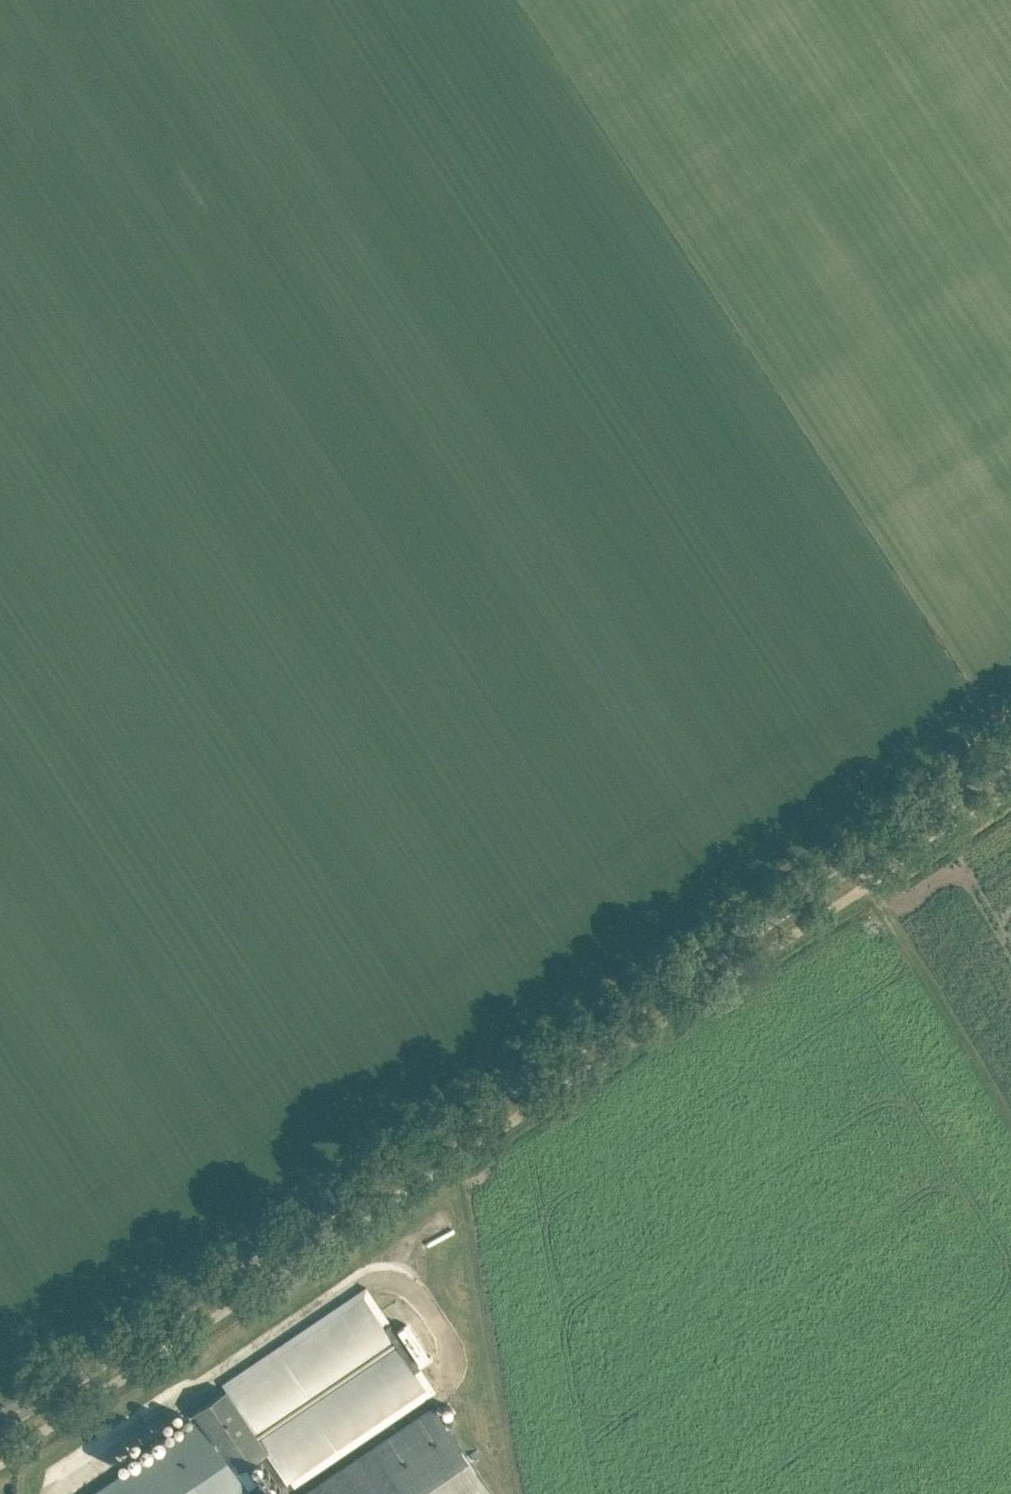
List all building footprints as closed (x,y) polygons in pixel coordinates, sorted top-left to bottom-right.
[(91,1493),(252,1493),(237,1471),(260,1456),(281,1486),(281,1493),(288,1493),(287,1481),(290,1479),(295,1486),(436,1390),(420,1367),(422,1366),(435,1357),(432,1353),(427,1356),(405,1323),(396,1330),(366,1286),(223,1383),(227,1389),(195,1411),(201,1420),(91,1493)] [(433,1405),(304,1493),(494,1493),(433,1405)]
